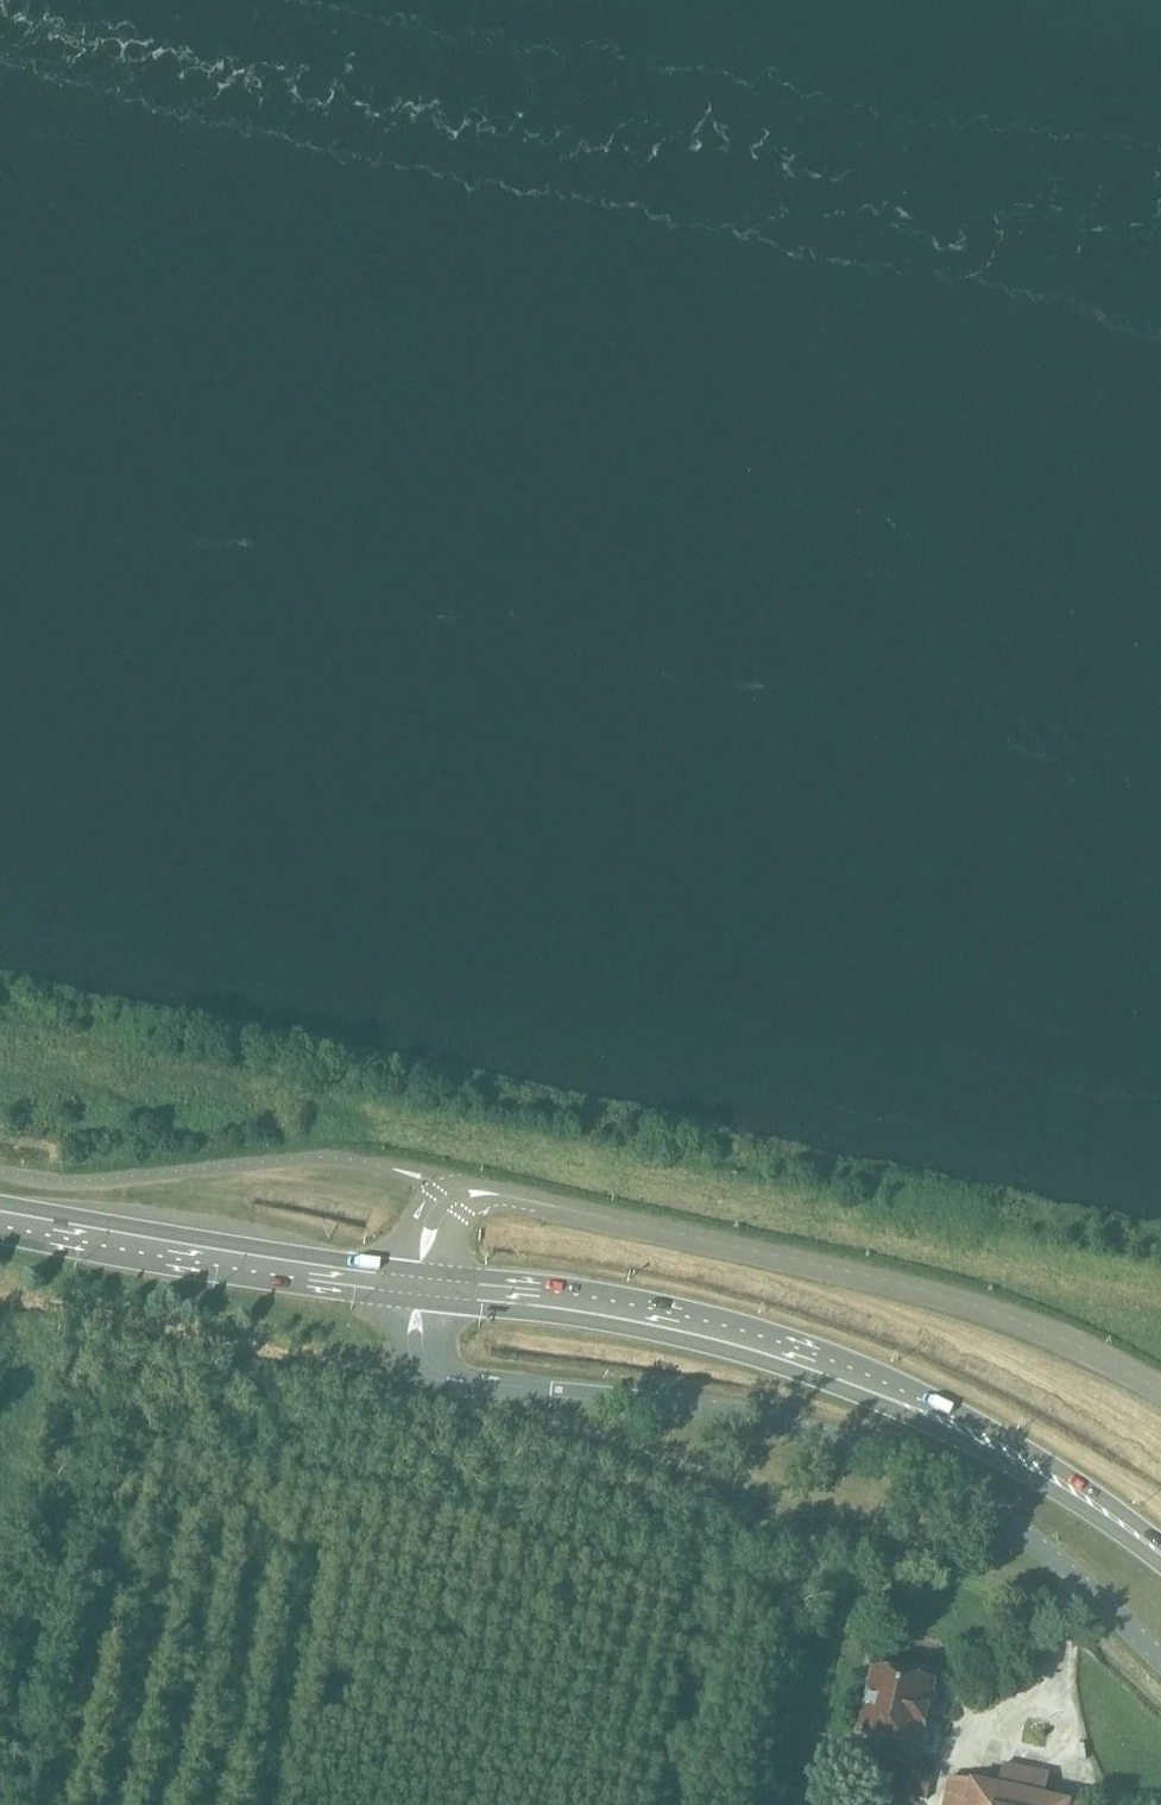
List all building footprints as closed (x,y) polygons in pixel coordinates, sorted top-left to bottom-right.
[(864,1736),(917,1749),(932,1684),(876,1673),(864,1736)] [(1044,1800),(1048,1776),(1005,1767),(1000,1790),(951,1779),(945,1804),(1068,1804),(1044,1800)]
